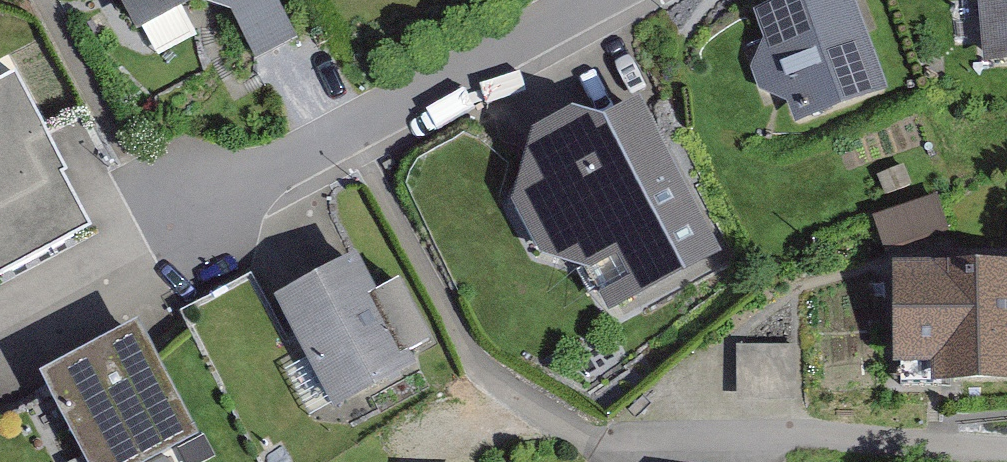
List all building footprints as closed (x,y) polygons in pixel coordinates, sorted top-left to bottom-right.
[(150,70),(236,24),(257,62),(294,42),(272,0),(113,0),(150,70)] [(766,14),(780,53),(761,86),(773,108),(810,133),(923,92),(889,0),(804,0),(766,14)] [(1004,66),(1006,66),(1006,0),(998,0),(1004,66)] [(0,48),(0,129),(33,112),(47,99),(17,39),(0,48)] [(524,221),(516,171),(484,141),(421,165),(420,196),(479,327),(588,389),(725,301),(743,265),(663,107),(609,122),(557,149),(524,221)] [(33,112),(0,129),(0,283),(96,233),(33,112)] [(935,190),(875,210),(888,248),(948,227),(935,190)] [(389,255),(291,307),(353,423),(451,372),(389,255)] [(894,260),(895,358),(961,357),(961,378),(1006,378),(1006,259),(894,260)] [(137,318),(43,366),(91,461),(90,461),(184,461),(205,451),(137,318)] [(796,341),(737,342),(737,397),(797,396),(796,341)]
